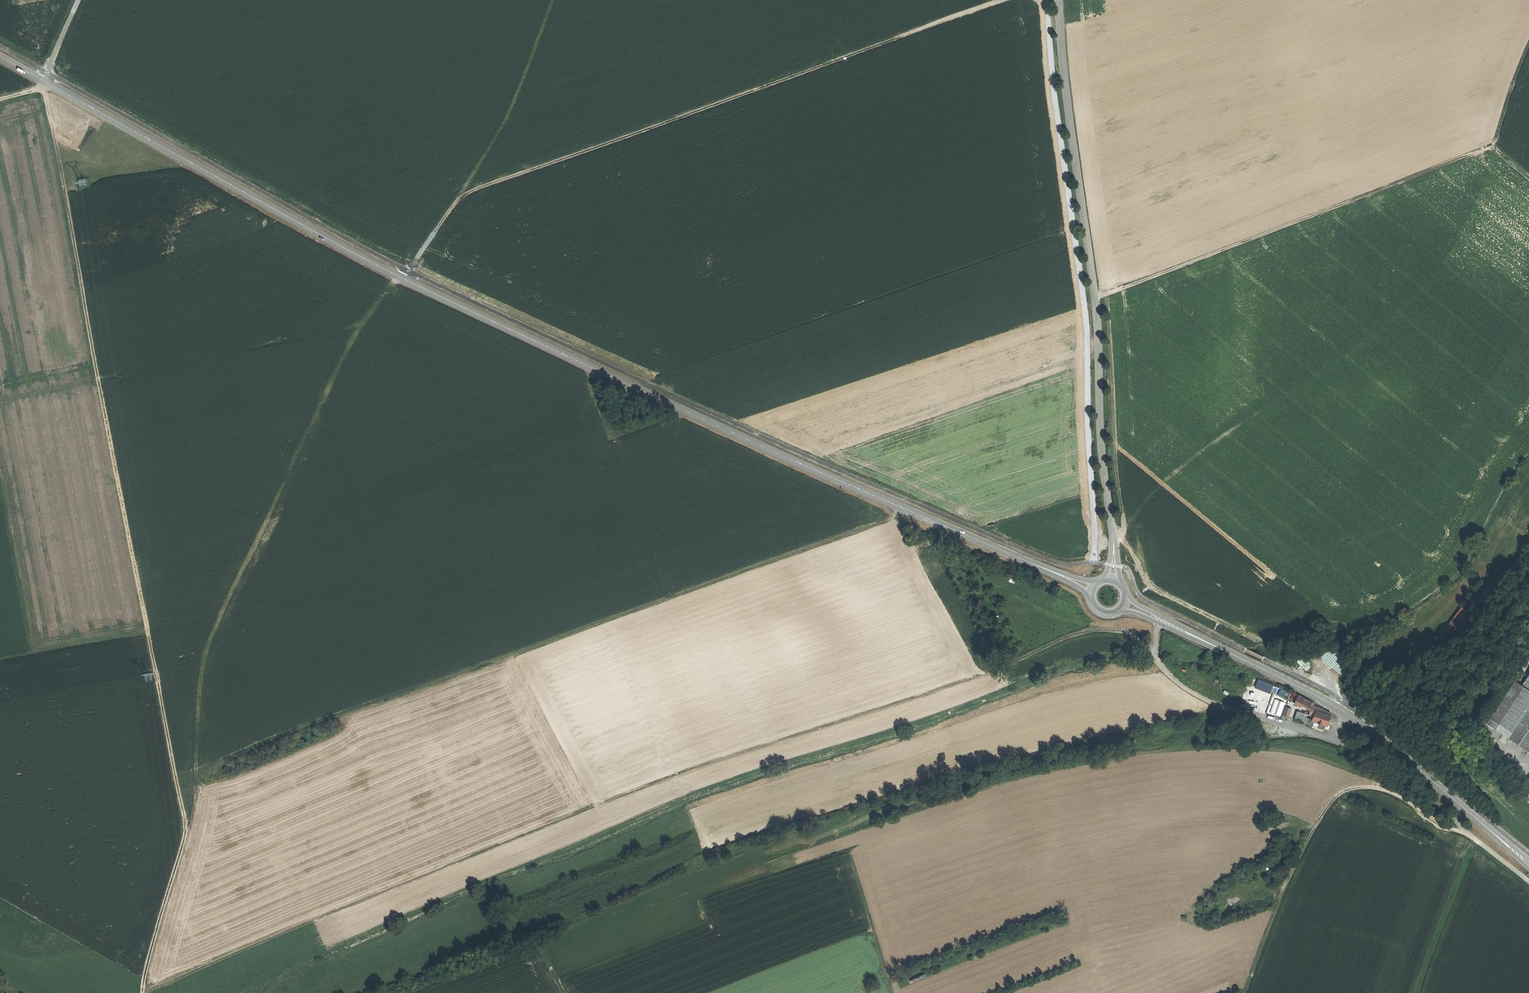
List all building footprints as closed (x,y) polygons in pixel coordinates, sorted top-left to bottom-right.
[(1474,614),(1463,605),(1453,618),(1464,626),(1474,614)] [(1479,664),(1477,662),(1471,668),(1474,670),(1479,664)] [(1528,707),(1528,692),(1514,682),(1486,723),(1508,738),(1528,707)] [(1313,703),(1299,696),(1296,701),(1310,708),(1313,703)] [(1281,716),(1285,702),(1274,699),(1270,713),(1281,716)] [(1289,717),(1291,709),(1286,707),(1283,715),(1289,717)] [(1508,738),(1528,752),(1528,707),(1508,738)] [(1322,713),(1316,711),(1313,721),(1317,722),(1317,723),(1322,724),(1325,725),(1327,723),(1330,716),(1325,714),(1322,713)]
